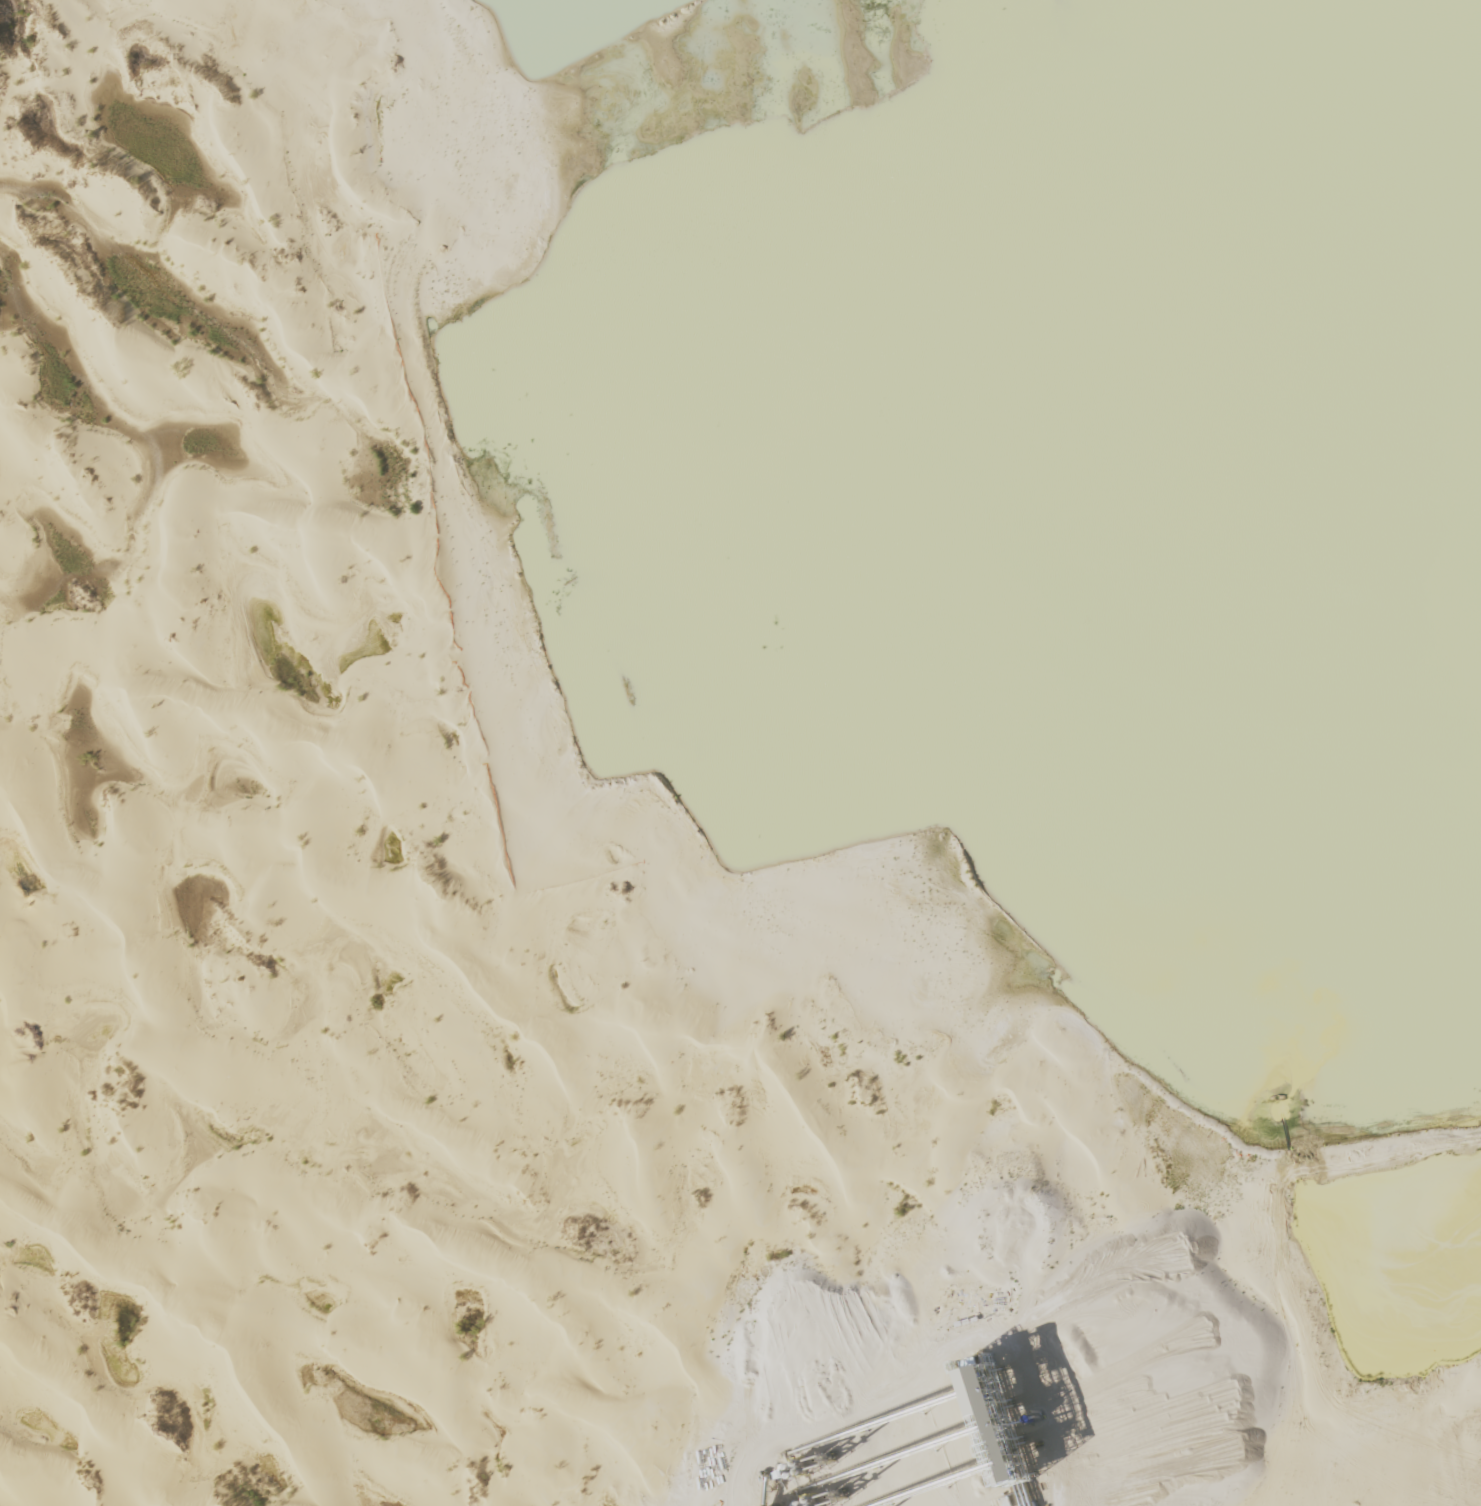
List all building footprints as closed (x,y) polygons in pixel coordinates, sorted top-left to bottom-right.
[(1003,1372),(1022,1443),(1046,1437),(1027,1366),(1003,1372)]
